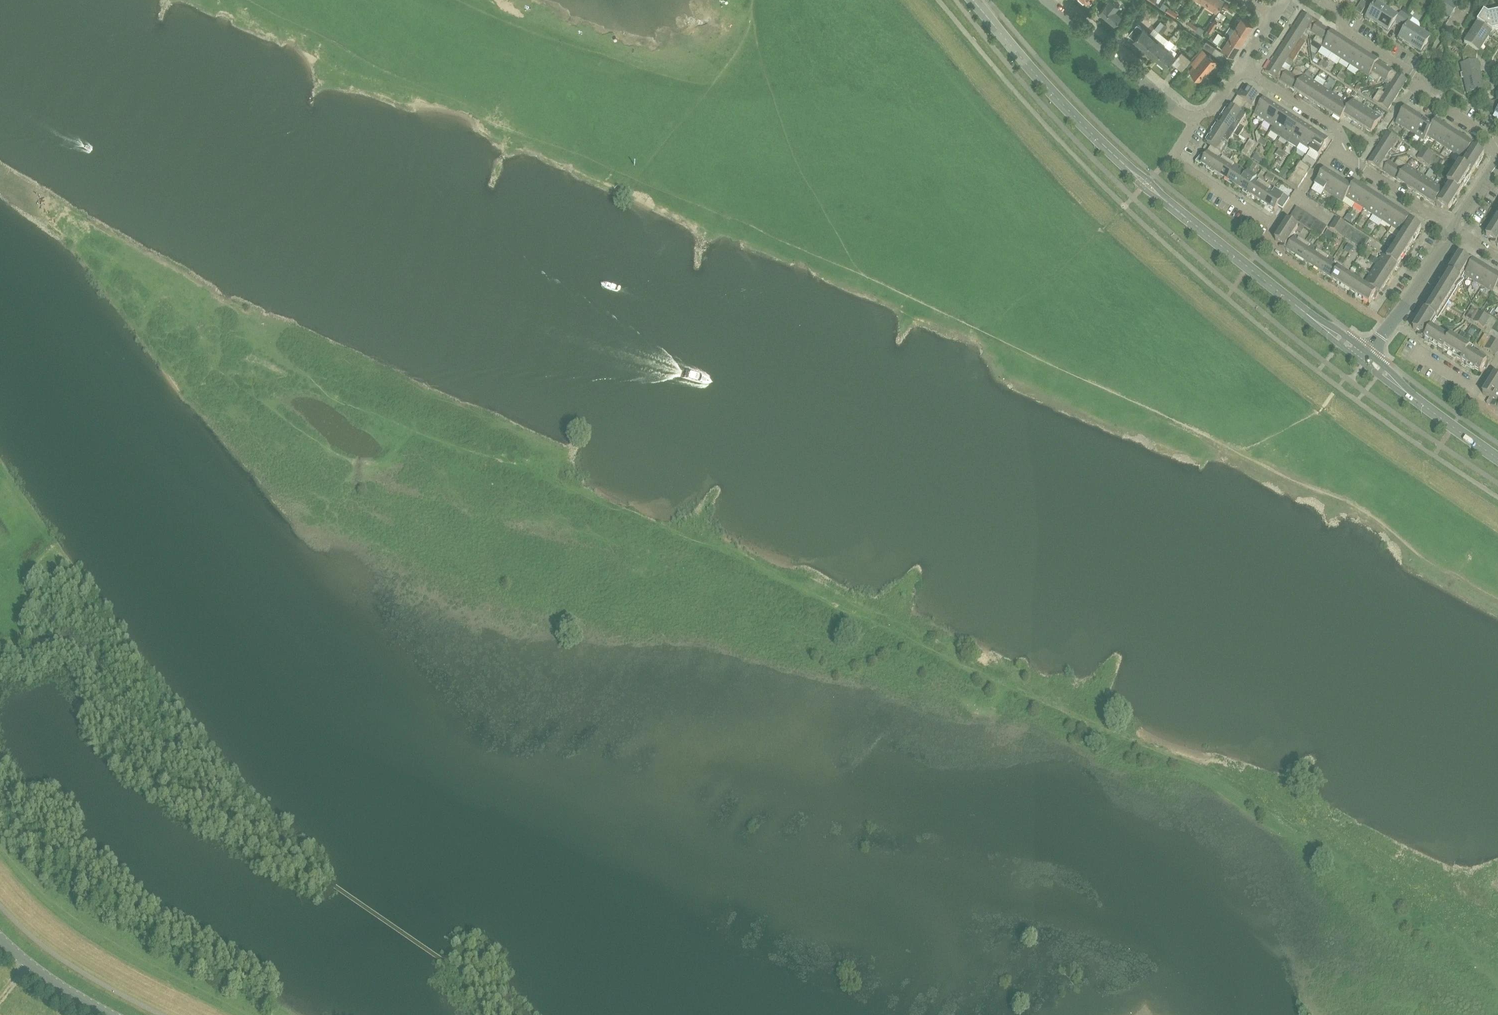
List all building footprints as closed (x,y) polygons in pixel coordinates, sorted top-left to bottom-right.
[(1107,1),(1099,10),(1104,14),(1102,15),(1106,18),(1107,16),(1115,23),(1116,22),(1120,25),(1125,18),(1122,15),(1122,14),(1116,9),(1120,4),(1115,0),(1108,0),(1107,2),(1107,1)] [(1207,3),(1217,10),(1224,0),(1209,0),(1207,3)] [(1367,4),(1367,5),(1372,8),(1365,19),(1369,22),(1371,20),(1378,25),(1387,10),(1376,3),(1378,0),(1370,0),(1367,4)] [(1443,3),(1442,4),(1454,12),(1458,6),(1449,0),(1445,0),(1443,3)] [(1367,5),(1367,4),(1362,1),(1355,11),(1361,14),(1367,5)] [(1164,2),(1160,7),(1171,14),(1173,10),(1168,7),(1169,6),(1164,2)] [(1387,34),(1394,23),(1400,26),(1407,15),(1401,11),(1402,10),(1391,4),(1387,10),(1378,25),(1384,29),(1383,31),(1387,34)] [(1438,10),(1450,17),(1454,12),(1442,4),(1438,10)] [(1403,41),(1410,46),(1420,31),(1419,30),(1420,28),(1420,26),(1420,24),(1418,22),(1413,18),(1412,19),(1412,18),(1417,10),(1412,7),(1407,15),(1400,26),(1405,30),(1398,41),(1402,43),(1403,41)] [(1303,13),(1294,28),(1304,34),(1307,30),(1312,33),(1318,23),(1303,13)] [(1489,16),(1484,13),(1477,24),(1492,33),(1497,32),(1497,13),(1489,16)] [(1243,16),(1236,27),(1247,34),(1254,23),(1243,16)] [(1218,23),(1213,20),(1207,30),(1212,33),(1218,23)] [(1155,27),(1155,28),(1158,31),(1164,24),(1161,21),(1155,27)] [(1134,38),(1145,47),(1154,37),(1149,33),(1143,28),(1137,23),(1129,34),(1134,38)] [(1332,32),(1318,23),(1312,33),(1317,36),(1313,41),(1323,47),(1332,32)] [(1162,34),(1165,30),(1168,27),(1164,24),(1158,31),(1162,34)] [(1477,24),(1471,34),(1485,43),(1492,33),(1477,24)] [(1236,27),(1229,37),(1240,44),(1247,34),(1236,27)] [(1294,28),(1284,43),(1300,52),(1306,43),(1300,39),(1304,34),(1294,28)] [(1431,38),(1420,31),(1410,46),(1416,49),(1415,51),(1420,55),(1431,38)] [(1323,47),(1332,53),(1341,38),(1332,32),(1323,47)] [(1465,44),(1467,45),(1462,53),(1469,55),(1472,49),(1479,53),(1485,43),(1471,34),(1465,44)] [(1164,46),(1164,45),(1158,40),(1159,39),(1155,36),(1154,37),(1145,47),(1155,56),(1164,46)] [(1222,48),(1233,55),(1240,44),(1229,37),(1222,48)] [(1332,53),(1341,59),(1351,44),(1341,38),(1332,53)] [(1225,62),(1229,56),(1207,41),(1204,47),(1214,53),(1225,62)] [(1284,43),(1275,57),(1286,64),(1289,59),(1294,62),(1300,52),(1284,43)] [(1341,59),(1350,65),(1360,50),(1351,44),(1341,59)] [(1175,55),(1169,50),(1169,49),(1164,46),(1155,56),(1166,65),(1175,55)] [(1189,50),(1187,53),(1191,56),(1195,51),(1191,48),(1189,50)] [(1218,61),(1204,49),(1187,69),(1201,80),(1218,61)] [(1350,65),(1359,71),(1369,55),(1360,50),(1350,65)] [(1470,62),(1469,55),(1462,53),(1464,63),(1461,63),(1467,94),(1490,88),(1489,79),(1482,81),(1478,60),(1470,62)] [(1378,62),(1369,55),(1359,71),(1369,77),(1378,62)] [(1266,72),(1281,82),(1287,72),(1283,69),(1286,64),(1275,57),(1266,72)] [(1393,71),(1378,62),(1369,77),(1378,83),(1382,78),(1386,81),(1393,71)] [(1423,64),(1419,62),(1415,68),(1419,71),(1423,64)] [(1292,75),(1287,72),(1281,82),(1295,90),(1304,75),(1296,69),(1292,75)] [(1295,90),(1305,97),(1314,81),(1309,78),(1312,73),(1307,70),(1304,75),(1295,90)] [(1407,80),(1393,71),(1386,81),(1391,84),(1388,89),(1398,95),(1407,80)] [(1321,77),(1318,81),(1326,87),(1329,82),(1321,77)] [(1305,97),(1314,103),(1323,87),(1314,81),(1305,97)] [(1244,86),(1234,101),(1245,108),(1249,111),(1253,105),(1252,105),(1259,96),(1244,86)] [(1314,103),(1323,108),(1333,93),(1323,87),(1314,103)] [(1373,100),(1388,110),(1398,95),(1388,89),(1385,94),(1380,90),(1373,100)] [(1323,108),(1332,114),(1342,99),(1333,93),(1323,108)] [(1274,105),(1259,96),(1252,105),(1253,105),(1258,109),(1254,114),(1258,117),(1257,119),(1262,122),(1264,120),(1264,121),(1274,105)] [(1332,114),(1341,120),(1354,100),(1353,99),(1350,104),(1342,99),(1332,114)] [(1341,120),(1342,118),(1344,115),(1353,121),(1363,106),(1354,100),(1341,120)] [(1242,113),(1245,108),(1234,101),(1225,116),(1240,126),(1247,116),(1242,113)] [(1264,121),(1273,127),(1283,111),(1274,105),(1264,121)] [(1368,109),(1363,106),(1353,121),(1362,127),(1372,112),(1371,111),(1373,108),(1370,106),(1368,109)] [(1396,122),(1402,126),(1400,129),(1404,131),(1405,129),(1405,128),(1415,114),(1405,107),(1396,122)] [(1270,131),(1279,137),(1292,117),(1283,111),(1273,127),(1270,131)] [(1381,117),(1372,112),(1362,127),(1372,133),(1381,117)] [(1424,120),(1415,114),(1405,128),(1405,129),(1414,134),(1424,120)] [(1225,116),(1219,125),(1234,135),(1238,138),(1244,128),(1240,126),(1225,116)] [(1279,137),(1288,143),(1301,123),(1292,117),(1279,137)] [(1414,134),(1423,140),(1424,141),(1427,136),(1427,135),(1433,125),(1424,120),(1414,134)] [(1436,120),(1434,122),(1433,125),(1427,135),(1427,136),(1436,141),(1445,126),(1436,120)] [(1298,149),(1301,144),(1310,129),(1301,123),(1288,143),(1298,149)] [(1229,144),(1234,135),(1219,125),(1213,134),(1229,144)] [(1436,141),(1445,147),(1454,132),(1445,126),(1436,141)] [(1301,144),(1310,150),(1320,135),(1310,129),(1301,144)] [(1396,152),(1402,142),(1387,132),(1378,147),(1388,153),(1391,148),(1396,152)] [(1445,147),(1454,153),(1463,138),(1454,132),(1445,147)] [(1229,144),(1213,134),(1207,144),(1223,153),(1229,144)] [(1329,141),(1320,135),(1310,150),(1319,156),(1329,141)] [(1463,159),(1473,144),(1463,138),(1454,153),(1463,159)] [(1449,210),(1458,196),(1484,154),(1478,151),(1480,148),(1475,145),(1462,166),(1460,165),(1456,171),(1453,169),(1449,176),(1451,178),(1448,184),(1450,185),(1437,206),(1441,209),(1443,206),(1449,210)] [(1197,160),(1202,163),(1201,164),(1211,170),(1220,155),(1206,146),(1204,149),(1209,152),(1206,157),(1202,154),(1197,160)] [(1390,162),(1384,159),(1388,153),(1378,147),(1369,162),(1384,171),(1390,162)] [(1417,158),(1438,171),(1444,161),(1424,148),(1417,158)] [(1211,170),(1220,176),(1230,161),(1220,155),(1211,170)] [(1394,165),(1390,162),(1384,171),(1397,180),(1406,165),(1398,160),(1394,165)] [(1220,176),(1229,182),(1239,167),(1230,161),(1220,176)] [(1308,173),(1311,168),(1301,161),(1298,166),(1308,173)] [(1397,180),(1406,186),(1416,171),(1406,165),(1397,180)] [(1305,178),(1308,173),(1298,166),(1294,171),(1305,178)] [(1229,182),(1238,188),(1248,173),(1239,167),(1229,182)] [(1284,169),(1279,176),(1285,180),(1290,173),(1284,169)] [(1324,169),(1314,184),(1321,188),(1319,192),(1322,194),(1334,175),(1324,169)] [(1301,183),(1305,178),(1294,171),(1291,176),(1301,183)] [(1406,186),(1416,192),(1425,177),(1427,173),(1424,171),(1421,175),(1416,171),(1406,186)] [(1238,188),(1247,194),(1257,178),(1248,173),(1238,188)] [(1343,181),(1334,175),(1322,194),(1320,197),(1323,199),(1327,192),(1333,196),(1343,181)] [(1298,188),(1301,183),(1291,176),(1288,181),(1298,188)] [(1416,192),(1425,198),(1434,183),(1425,177),(1416,192)] [(1247,194),(1257,199),(1266,184),(1257,178),(1247,194)] [(1355,182),(1353,184),(1352,187),(1343,181),(1333,196),(1342,202),(1355,182)] [(1346,197),(1355,203),(1364,188),(1355,182),(1342,202),(1343,203),(1346,197)] [(1444,189),(1434,183),(1425,198),(1435,204),(1444,189)] [(1257,199),(1266,205),(1275,190),(1266,184),(1257,199)] [(1294,197),(1296,191),(1286,188),(1284,194),(1294,197)] [(1355,203),(1364,208),(1374,194),(1364,188),(1355,203)] [(1283,210),(1290,199),(1285,196),(1275,190),(1266,205),(1275,211),(1278,207),(1283,210)] [(1383,200),(1374,194),(1364,208),(1373,214),(1383,200)] [(1392,206),(1383,200),(1373,214),(1370,219),(1379,225),(1382,220),(1392,206)] [(1401,212),(1392,206),(1382,220),(1392,226),(1401,212)] [(1290,217),(1295,220),(1302,210),(1297,207),(1290,217)] [(1295,220),(1300,223),(1307,213),(1302,210),(1295,220)] [(1401,232),(1411,218),(1401,212),(1392,226),(1401,232)] [(1300,223),(1301,224),(1305,227),(1312,217),(1307,213),(1300,223)] [(1317,220),(1312,217),(1305,227),(1310,230),(1317,220)] [(1486,236),(1492,240),(1491,242),(1495,245),(1497,241),(1497,217),(1486,236)] [(1330,228),(1364,249),(1370,240),(1336,218),(1330,228)] [(1413,219),(1388,257),(1387,258),(1398,265),(1422,228),(1415,224),(1417,221),(1413,219)] [(1322,223),(1317,220),(1310,230),(1315,233),(1322,223)] [(1288,221),(1282,230),(1292,237),(1297,230),(1301,232),(1304,228),(1300,225),(1298,228),(1288,221)] [(1320,237),(1325,229),(1327,226),(1322,223),(1315,233),(1320,237)] [(1280,246),(1284,249),(1292,237),(1282,230),(1275,240),(1281,244),(1280,246)] [(1296,236),(1286,251),(1296,257),(1305,242),(1296,236)] [(1314,247),(1305,242),(1296,257),(1305,262),(1314,247)] [(1349,244),(1345,251),(1350,254),(1354,247),(1349,244)] [(1323,253),(1314,247),(1305,262),(1314,268),(1323,253)] [(1323,274),(1333,259),(1323,253),(1314,268),(1323,274)] [(1459,254),(1413,329),(1424,335),(1435,317),(1437,318),(1441,313),(1444,314),(1448,306),(1446,305),(1452,294),(1455,296),(1460,288),(1457,286),(1461,280),(1459,279),(1472,259),(1468,256),(1466,258),(1459,254)] [(1369,260),(1376,266),(1391,275),(1398,265),(1387,258),(1383,255),(1380,261),(1372,256),(1369,260)] [(1343,266),(1333,259),(1323,274),(1333,281),(1340,270),(1343,266)] [(1474,259),(1464,275),(1474,281),(1484,266),(1474,259)] [(1376,266),(1371,274),(1386,284),(1391,275),(1376,266)] [(1474,281),(1484,287),(1493,271),(1484,266),(1474,281)] [(1379,295),(1340,270),(1333,281),(1369,304),(1373,298),(1376,299),(1379,295)] [(1493,293),(1497,285),(1497,274),(1493,271),(1484,287),(1493,293)] [(1412,282),(1416,277),(1410,272),(1406,277),(1412,282)] [(1380,293),(1386,284),(1371,274),(1365,283),(1380,293)] [(1484,328),(1490,317),(1473,307),(1466,317),(1484,328)] [(1481,374),(1484,369),(1485,367),(1487,369),(1491,362),(1482,356),(1480,359),(1469,352),(1471,349),(1465,346),(1466,344),(1462,341),(1466,334),(1463,332),(1457,341),(1451,337),(1450,339),(1431,328),(1424,339),(1481,374)] [(1496,355),(1497,351),(1497,342),(1485,334),(1478,344),(1496,355)] [(1495,374),(1489,384),(1497,389),(1497,376),(1495,374)] [(1489,398),(1490,397),(1497,402),(1497,389),(1489,384),(1483,394),(1489,398)] [(1496,409),(1497,410),(1497,402),(1490,397),(1489,398),(1486,403),(1496,409)]
